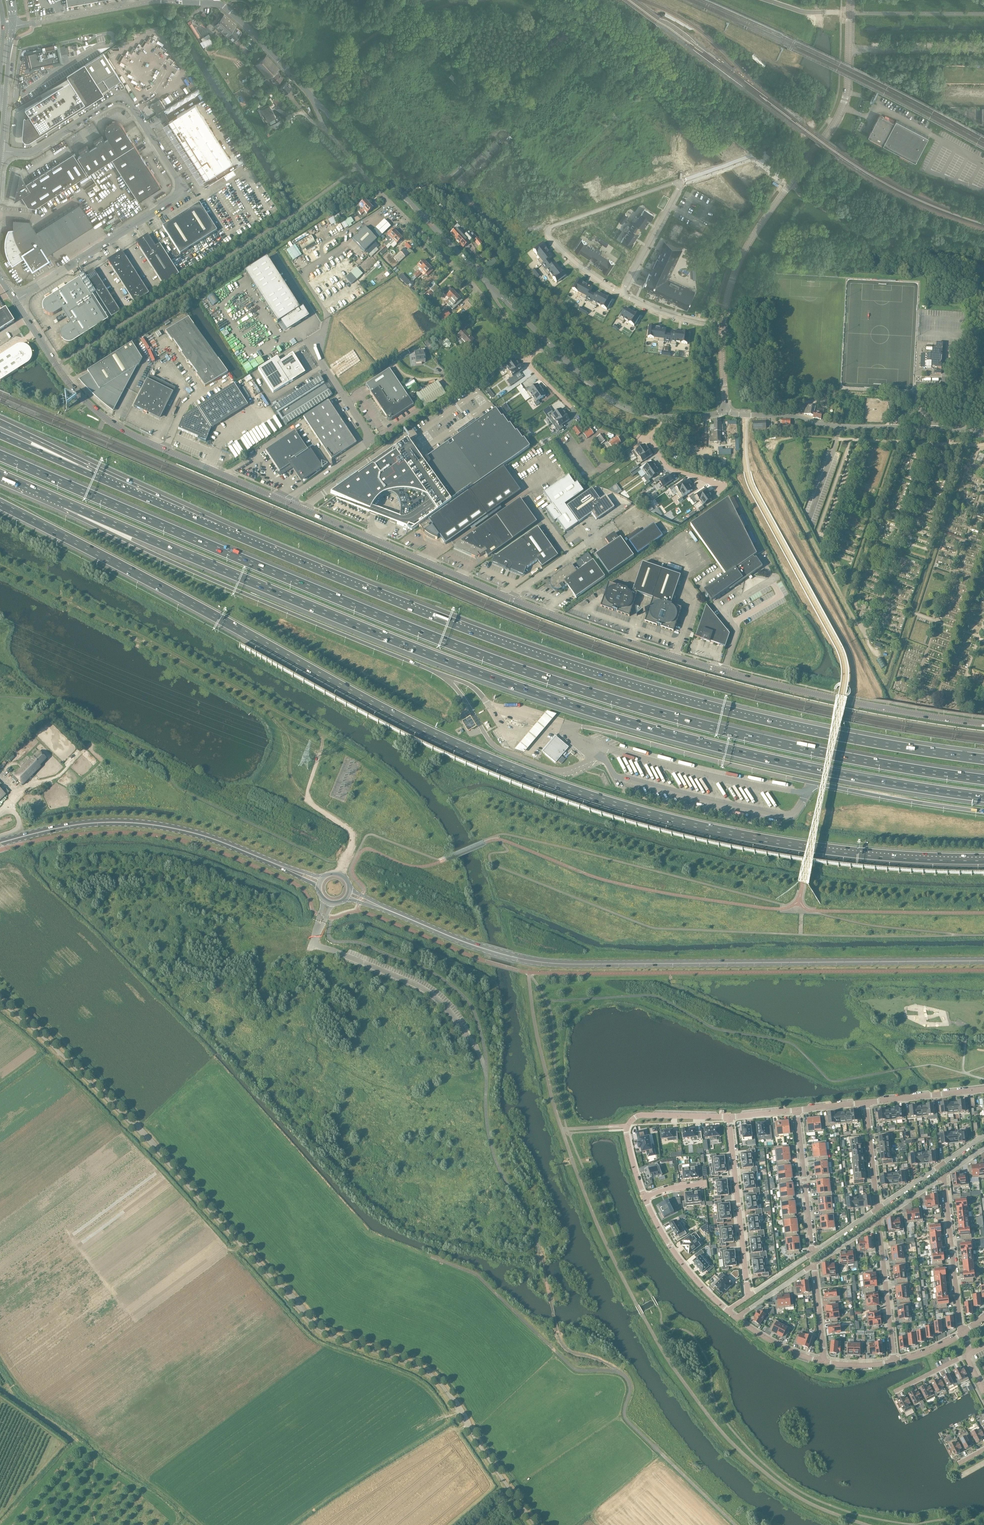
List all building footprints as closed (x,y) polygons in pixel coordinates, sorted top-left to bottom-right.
[(211,44),(208,39),(202,42),(205,47),(211,44)] [(28,55),(27,55),(28,60),(29,62),(30,68),(31,67),(31,69),(42,67),(42,68),(49,67),(49,65),(62,63),(61,59),(62,59),(61,55),(69,53),(68,47),(65,48),(65,46),(58,47),(58,46),(28,53),(28,55)] [(94,59),(67,76),(81,98),(85,103),(102,92),(117,83),(122,90),(125,87),(115,71),(104,53),(94,59)] [(280,69),(267,54),(256,65),(263,73),(262,74),(263,75),(264,74),(269,79),(271,77),(277,83),(283,78),(277,72),(280,69)] [(449,77),(468,97),(471,94),(452,74),(449,77)] [(36,97),(23,105),(26,108),(25,108),(30,115),(26,118),(36,134),(59,120),(56,115),(56,114),(81,98),(67,76),(40,94),(36,97)] [(286,81),(280,87),(286,94),(292,88),(286,81)] [(36,134),(26,118),(25,119),(24,117),(23,118),(22,138),(22,139),(23,140),(23,141),(24,142),(25,143),(27,143),(28,143),(30,142),(104,95),(102,92),(85,103),(81,98),(56,114),(56,115),(59,120),(36,134)] [(170,95),(168,96),(162,100),(165,105),(174,100),(170,95)] [(276,97),(273,100),(280,108),(283,105),(276,97)] [(160,100),(154,104),(153,104),(152,104),(152,105),(151,106),(151,107),(152,107),(152,108),(153,108),(154,109),(157,113),(165,108),(160,100)] [(195,104),(169,121),(206,179),(214,173),(218,179),(224,176),(227,180),(236,174),(229,164),(233,162),(195,104)] [(275,118),(270,107),(263,110),(269,122),(275,118)] [(873,128),(872,130),(868,137),(916,162),(929,137),(896,120),(895,123),(880,115),(873,128)] [(112,121),(112,122),(108,125),(107,125),(107,126),(106,127),(106,128),(105,129),(105,130),(105,131),(105,132),(106,132),(106,133),(106,134),(106,135),(107,135),(108,138),(105,140),(103,136),(94,141),(94,142),(94,141),(97,145),(90,149),(87,146),(88,146),(87,145),(79,151),(81,154),(78,157),(89,174),(112,159),(139,201),(161,187),(160,185),(147,164),(123,127),(123,126),(122,125),(121,124),(120,123),(119,123),(119,122),(118,122),(117,122),(116,121),(115,121),(114,121),(113,121),(112,121)] [(771,156),(779,146),(773,142),(766,152),(771,156)] [(18,187),(16,197),(16,198),(17,199),(18,198),(22,196),(28,207),(35,208),(87,175),(73,154),(26,184),(23,179),(22,178),(20,178),(20,179),(18,185),(17,187),(18,187)] [(455,197),(449,191),(444,196),(450,202),(455,197)] [(359,205),(362,210),(369,204),(367,202),(367,201),(366,200),(365,200),(359,205)] [(189,210),(175,219),(175,220),(167,224),(162,227),(180,254),(217,231),(199,203),(193,207),(193,208),(189,210)] [(30,221),(14,219),(14,222),(14,223),(14,224),(14,227),(14,229),(14,230),(9,231),(7,234),(6,238),(6,242),(6,246),(6,250),(7,254),(9,258),(11,261),(13,265),(25,257),(33,269),(41,264),(42,265),(43,263),(44,264),(44,262),(49,259),(46,256),(94,225),(80,204),(37,231),(30,221)] [(367,214),(373,208),(372,208),(372,207),(371,206),(370,206),(369,204),(362,210),(363,210),(361,211),(359,213),(361,215),(364,211),(367,214)] [(627,232),(621,241),(631,247),(634,243),(633,242),(639,233),(636,230),(639,225),(642,227),(644,229),(650,220),(651,220),(654,215),(645,209),(639,218),(636,216),(633,221),(630,227),(628,225),(625,230),(627,232)] [(449,215),(453,218),(456,215),(450,210),(447,213),(449,214),(449,215)] [(625,214),(620,222),(623,224),(628,216),(625,214)] [(337,223),(333,217),(332,215),(327,218),(328,220),(331,226),(337,223)] [(384,220),(376,228),(373,231),(379,237),(390,227),(384,220)] [(675,224),(670,238),(675,240),(681,227),(675,224)] [(377,240),(365,227),(352,239),(364,252),(377,240)] [(457,230),(455,228),(450,234),(455,239),(461,234),(463,232),(459,228),(457,230)] [(389,244),(399,235),(396,233),(397,232),(395,231),(392,229),(387,234),(388,236),(385,239),(387,241),(383,244),(386,247),(389,244)] [(463,237),(461,234),(455,239),(463,248),(464,246),(466,246),(467,245),(467,244),(472,239),(467,233),(463,237)] [(311,234),(298,243),(302,250),(315,241),(311,234)] [(156,247),(148,235),(136,242),(163,285),(179,275),(159,244),(156,247)] [(396,245),(402,239),(402,238),(401,236),(400,236),(399,235),(389,244),(390,245),(394,242),(396,245)] [(582,239),(575,250),(580,253),(581,252),(590,258),(591,256),(597,259),(594,263),(603,269),(603,270),(608,273),(615,263),(601,254),(602,252),(596,248),(582,239)] [(649,273),(643,286),(649,288),(647,291),(648,291),(676,304),(677,305),(678,302),(680,303),(679,305),(684,308),(685,305),(688,307),(694,294),(691,293),(692,291),(687,288),(686,290),(684,290),(685,287),(668,279),(682,250),(667,243),(662,252),(660,251),(659,252),(651,271),(653,272),(652,274),(649,273)] [(542,244),(533,251),(539,259),(537,261),(541,266),(541,265),(545,270),(543,272),(547,276),(549,274),(556,283),(565,276),(562,271),(561,272),(560,271),(558,268),(554,263),(551,266),(547,261),(551,257),(548,253),(546,250),(545,249),(546,248),(542,244)] [(382,255),(388,249),(386,247),(380,253),(382,255)] [(149,294),(122,251),(107,261),(134,303),(149,294)] [(399,263),(406,257),(401,252),(394,258),(399,263)] [(299,309),(267,258),(244,272),(245,273),(246,272),(278,323),(277,323),(277,324),(281,321),(287,330),(308,316),(309,317),(303,307),(299,309)] [(415,277),(427,265),(426,263),(424,261),(423,261),(417,266),(419,269),(413,275),(415,277)] [(427,276),(433,271),(431,269),(431,268),(430,267),(429,267),(427,265),(415,277),(409,282),(407,279),(405,279),(403,281),(407,285),(409,283),(409,284),(408,285),(410,287),(412,287),(413,282),(412,281),(413,281),(416,279),(423,272),(427,276)] [(535,269),(532,271),(537,278),(540,276),(535,269)] [(111,318),(120,312),(93,270),(84,275),(111,318)] [(108,320),(92,295),(81,277),(53,295),(53,296),(47,301),(46,301),(45,302),(45,303),(44,303),(44,304),(44,305),(43,306),(43,307),(43,308),(44,308),(44,309),(44,310),(45,311),(44,311),(44,312),(46,313),(47,314),(48,315),(50,315),(51,315),(52,315),(54,314),(55,314),(62,310),(71,324),(64,328),(63,329),(62,330),(61,331),(61,332),(60,334),(60,335),(61,337),(61,338),(62,339),(63,339),(63,340),(64,340),(64,341),(65,341),(66,342),(67,342),(68,342),(69,342),(70,342),(71,342),(72,341),(73,341),(79,337),(80,338),(108,320)] [(578,280),(572,290),(582,295),(581,297),(586,300),(592,303),(591,305),(596,308),(597,305),(607,310),(612,300),(607,297),(606,298),(605,297),(602,296),(597,293),(595,297),(589,294),(592,288),(587,286),(584,284),(583,283),(583,282),(578,280)] [(433,292),(438,288),(435,285),(434,285),(425,293),(429,297),(430,296),(430,297),(433,294),(431,291),(433,292)] [(443,293),(446,296),(449,299),(445,303),(447,304),(456,295),(455,293),(455,292),(453,291),(452,291),(449,287),(443,293)] [(456,295),(447,304),(448,306),(452,302),(454,305),(456,304),(457,305),(462,301),(460,299),(460,298),(459,296),(458,296),(456,295)] [(457,317),(460,314),(458,312),(458,311),(453,306),(451,308),(449,307),(438,318),(441,321),(443,323),(444,323),(445,324),(451,319),(452,320),(456,316),(457,317)] [(625,308),(618,320),(623,323),(625,320),(634,326),(640,316),(635,313),(635,314),(633,313),(630,312),(625,308)] [(14,322),(13,322),(5,309),(6,309),(0,312),(0,331),(14,322)] [(205,387),(227,373),(188,317),(166,332),(172,341),(173,341),(179,348),(182,353),(181,353),(187,363),(188,362),(197,374),(196,375),(205,387)] [(471,338),(468,334),(464,330),(468,326),(461,318),(452,326),(454,328),(456,330),(454,332),(454,331),(452,333),(450,331),(448,333),(457,342),(461,339),(466,343),(469,346),(473,342),(470,339),(471,338)] [(649,326),(648,338),(659,339),(658,342),(664,343),(664,342),(671,343),(670,345),(676,346),(677,343),(687,344),(689,333),(683,332),(683,333),(678,333),(674,332),(672,332),(671,336),(665,336),(666,329),(663,329),(660,329),(655,328),(655,327),(649,326)] [(426,345),(429,351),(435,347),(431,342),(426,345)] [(498,349),(490,342),(487,345),(494,353),(498,349)] [(87,371),(90,375),(80,381),(83,384),(87,388),(90,391),(93,394),(97,398),(101,401),(105,405),(110,408),(112,410),(119,398),(126,385),(121,377),(139,365),(142,360),(132,343),(87,371)] [(942,362),(942,355),(941,355),(941,353),(942,353),(943,343),(936,343),(936,346),(935,346),(932,348),(926,348),(925,352),(927,352),(926,354),(925,354),(925,362),(926,362),(926,364),(925,363),(925,368),(931,368),(931,367),(935,367),(935,368),(941,369),(941,364),(940,364),(940,362),(942,362)] [(0,357),(0,381),(0,382),(18,370),(19,365),(22,365),(24,364),(26,363),(28,362),(30,360),(30,358),(31,355),(30,353),(29,351),(28,349),(26,347),(23,346),(21,346),(19,347),(16,348),(15,349),(13,351),(12,354),(7,352),(0,357)] [(277,357),(258,369),(273,393),(304,373),(292,354),(280,362),(277,357)] [(425,362),(425,357),(424,357),(420,358),(420,356),(416,356),(416,358),(415,358),(415,365),(422,364),(421,363),(425,362)] [(505,362),(501,365),(507,373),(518,365),(514,360),(507,365),(505,362)] [(518,365),(507,373),(512,381),(516,378),(515,376),(522,371),(518,365)] [(370,393),(381,409),(386,418),(387,417),(387,418),(387,419),(387,420),(388,420),(388,421),(389,421),(390,421),(391,421),(392,420),(392,419),(393,419),(413,405),(389,369),(366,385),(371,393),(370,393)] [(173,393),(147,380),(133,407),(147,414),(147,412),(159,418),(163,410),(164,411),(173,393)] [(446,396),(437,383),(428,389),(416,397),(425,410),(446,396)] [(178,429),(198,438),(197,438),(206,442),(208,436),(210,429),(211,428),(211,429),(248,406),(234,384),(198,407),(198,408),(197,409),(183,418),(178,429)] [(528,387),(524,390),(530,398),(541,390),(537,385),(530,390),(528,387)] [(541,390),(530,398),(532,397),(535,402),(533,404),(535,406),(540,403),(538,401),(545,396),(541,390)] [(356,443),(328,401),(303,418),(329,456),(335,457),(335,458),(356,443)] [(804,414),(814,416),(814,412),(815,412),(815,408),(816,407),(806,405),(804,414)] [(824,410),(815,408),(815,412),(814,412),(814,416),(813,418),(821,420),(822,414),(823,414),(824,410)] [(552,412),(548,415),(549,417),(548,418),(552,424),(565,415),(564,414),(565,414),(563,410),(562,411),(561,409),(554,414),(552,412)] [(502,467),(529,447),(523,439),(522,440),(516,432),(515,432),(509,424),(508,425),(502,417),(501,418),(495,410),(476,423),(475,422),(474,421),(458,432),(459,433),(460,435),(423,461),(426,466),(452,502),(502,467)] [(565,415),(552,424),(556,430),(557,429),(559,431),(563,428),(561,426),(568,421),(565,415)] [(721,442),(721,431),(723,431),(723,425),(721,425),(721,420),(714,420),(715,431),(710,431),(710,440),(709,440),(709,442),(710,442),(721,442)] [(766,428),(766,421),(753,422),(753,429),(766,428)] [(582,433),(577,426),(572,429),(577,436),(582,433)] [(590,429),(583,434),(586,439),(591,436),(590,435),(592,433),(590,429)] [(321,467),(311,451),(309,452),(295,431),(265,451),(280,473),(290,466),(291,469),(293,468),(301,480),(321,467)] [(596,438),(600,445),(606,441),(601,434),(596,438)] [(620,444),(616,438),(610,441),(610,440),(607,443),(611,450),(620,444)] [(451,502),(422,462),(418,456),(407,441),(406,441),(398,447),(358,476),(356,473),(336,487),(337,490),(330,495),(361,508),(369,512),(370,511),(370,510),(371,508),(373,505),(374,503),(376,500),(378,499),(379,498),(381,497),(382,496),(384,495),(386,494),(387,494),(389,494),(391,494),(393,494),(395,495),(396,497),(397,498),(398,500),(399,501),(400,505),(400,507),(400,509),(400,511),(400,512),(399,516),(398,520),(397,523),(397,524),(412,530),(451,502)] [(636,449),(631,452),(636,459),(649,450),(648,450),(649,449),(647,446),(646,446),(645,445),(637,451),(636,449)] [(723,447),(718,447),(718,450),(719,450),(719,455),(731,455),(731,449),(723,450),(723,447)] [(649,450),(636,459),(637,459),(641,463),(652,455),(649,450)] [(641,471),(638,473),(641,478),(643,477),(656,468),(652,463),(641,471)] [(419,527),(420,528),(421,529),(422,530),(424,532),(425,533),(426,534),(427,535),(429,536),(430,536),(431,537),(432,538),(434,538),(435,539),(437,539),(439,536),(445,545),(520,492),(503,467),(419,527)] [(656,468),(643,477),(647,482),(649,480),(660,473),(659,472),(660,471),(657,468),(657,469),(656,468)] [(659,478),(654,481),(656,483),(659,481),(663,488),(673,481),(668,475),(660,480),(659,478)] [(577,524),(564,505),(583,492),(576,483),(574,484),(568,476),(543,493),(551,505),(545,510),(547,512),(554,522),(556,521),(565,533),(577,524)] [(675,488),(674,488),(677,493),(676,494),(677,494),(689,486),(685,480),(675,488)] [(689,486),(677,494),(680,499),(682,498),(692,491),(689,486)] [(599,500),(591,489),(566,507),(578,523),(591,514),(596,521),(614,508),(605,496),(599,500)] [(695,496),(694,497),(698,502),(699,501),(699,502),(709,494),(706,489),(695,496)] [(709,494),(699,502),(702,506),(703,506),(713,499),(709,494)] [(726,576),(709,588),(704,591),(712,602),(729,590),(730,590),(763,567),(756,558),(755,559),(753,557),(757,555),(756,553),(756,554),(753,550),(754,550),(751,545),(752,545),(748,540),(749,540),(746,535),(747,535),(743,530),(744,529),(729,499),(691,526),(726,576)] [(536,523),(519,500),(496,516),(512,540),(536,523)] [(496,516),(454,546),(452,547),(453,547),(475,557),(476,558),(478,556),(479,557),(485,553),(487,557),(512,540),(496,516)] [(639,529),(634,532),(626,538),(638,554),(663,537),(654,524),(642,533),(639,529)] [(494,556),(492,562),(491,563),(506,569),(505,570),(509,572),(509,571),(523,576),(526,569),(525,569),(527,568),(537,561),(541,568),(557,556),(537,527),(496,557),(494,556)] [(615,533),(605,540),(610,546),(596,556),(609,575),(634,557),(621,538),(619,539),(615,533)] [(572,565),(568,567),(553,577),(553,578),(552,579),(551,580),(550,584),(551,585),(551,587),(552,588),(552,589),(553,590),(555,590),(556,591),(557,591),(558,591),(560,591),(561,590),(562,590),(563,590),(563,589),(565,588),(567,586),(576,598),(605,578),(588,553),(588,554),(586,555),(584,557),(581,559),(579,561),(577,564),(579,568),(575,570),(572,565)] [(613,611),(613,610),(618,611),(617,612),(629,617),(638,593),(653,599),(645,622),(657,626),(657,625),(658,626),(662,627),(661,628),(673,632),(682,608),(672,605),(671,605),(681,576),(643,563),(633,592),(609,583),(601,607),(613,611)] [(695,636),(694,636),(700,638),(700,640),(710,643),(710,642),(725,647),(730,634),(707,605),(696,636),(695,636)] [(886,666),(881,657),(877,660),(881,669),(886,666)] [(547,712),(514,752),(523,756),(557,715),(547,712)] [(470,716),(463,721),(469,731),(476,726),(470,716)] [(553,739),(540,754),(554,766),(567,750),(553,739)] [(47,760),(38,752),(30,760),(29,760),(24,765),(23,764),(20,768),(20,769),(13,776),(24,786),(41,768),(40,767),(47,760)] [(958,1103),(959,1114),(968,1113),(967,1103),(964,1103),(964,1101),(958,1102),(958,1103)] [(947,1103),(941,1104),(940,1104),(941,1106),(937,1106),(938,1113),(941,1113),(942,1114),(947,1114),(948,1114),(946,1104),(947,1104),(947,1103)] [(928,1117),(934,1117),(933,1114),(937,1113),(936,1106),(933,1107),(932,1105),(926,1106),(927,1106),(928,1117)] [(915,1107),(910,1107),(909,1107),(909,1109),(906,1110),(907,1120),(916,1119),(915,1108),(915,1107)] [(897,1121),(906,1120),(905,1110),(901,1110),(901,1108),(895,1109),(895,1110),(897,1121)] [(884,1110),(879,1111),(878,1111),(878,1113),(875,1113),(876,1120),(879,1120),(879,1123),(885,1122),(884,1111),(884,1110)] [(851,1113),(852,1124),(858,1123),(857,1120),(861,1120),(860,1113),(857,1113),(857,1111),(850,1112),(851,1113)] [(834,1114),(828,1114),(828,1116),(824,1117),(826,1126),(835,1125),(834,1114)] [(824,1132),(822,1118),(819,1118),(819,1119),(814,1120),(814,1119),(813,1119),(815,1133),(824,1132)] [(815,1133),(813,1119),(810,1119),(810,1120),(805,1121),(805,1120),(804,1120),(806,1134),(815,1133)] [(783,1135),(789,1134),(789,1135),(793,1135),(791,1121),(791,1122),(786,1123),(785,1122),(782,1122),(783,1135)] [(783,1135),(782,1122),(782,1123),(777,1124),(777,1123),(774,1123),(773,1123),(774,1137),(778,1137),(778,1135),(783,1135)] [(765,1123),(756,1124),(758,1137),(767,1136),(767,1140),(772,1139),(771,1130),(766,1131),(766,1128),(765,1123)] [(747,1126),(742,1127),(742,1129),(742,1131),(740,1131),(741,1136),(743,1136),(743,1140),(748,1140),(748,1141),(752,1140),(751,1127),(747,1127),(747,1126)] [(718,1128),(705,1129),(706,1138),(712,1137),(712,1141),(717,1140),(716,1137),(719,1136),(718,1128)] [(682,1130),(683,1138),(695,1137),(697,1137),(697,1139),(702,1139),(701,1132),(697,1132),(697,1133),(695,1133),(694,1129),(687,1130),(687,1129),(682,1130)] [(677,1132),(673,1132),(672,1130),(661,1131),(661,1139),(667,1139),(668,1141),(678,1140),(677,1132)] [(959,1143),(965,1143),(964,1138),(968,1137),(967,1130),(958,1131),(958,1133),(959,1142),(959,1143)] [(646,1138),(645,1133),(637,1135),(638,1143),(637,1144),(639,1149),(641,1149),(641,1152),(646,1151),(647,1154),(654,1153),(653,1145),(650,1146),(648,1137),(646,1138)] [(889,1133),(880,1134),(880,1137),(879,1137),(879,1140),(878,1140),(879,1143),(890,1142),(889,1133)] [(942,1145),(944,1145),(948,1144),(948,1143),(948,1144),(947,1134),(947,1133),(940,1133),(941,1136),(937,1136),(938,1143),(942,1143),(942,1145)] [(850,1147),(852,1147),(862,1145),(861,1142),(860,1140),(859,1140),(859,1136),(852,1137),(852,1140),(851,1141),(849,1141),(850,1147)] [(827,1150),(826,1141),(812,1143),(813,1147),(814,1146),(814,1151),(813,1152),(827,1150)] [(788,1149),(789,1149),(788,1146),(788,1145),(775,1147),(776,1156),(789,1155),(789,1154),(788,1154),(788,1149)] [(741,1159),(741,1161),(755,1160),(752,1160),(752,1153),(755,1152),(755,1149),(748,1150),(749,1153),(741,1154),(741,1159)] [(828,1159),(827,1150),(813,1152),(814,1155),(815,1155),(815,1161),(814,1161),(828,1159)] [(928,1152),(929,1163),(929,1164),(935,1163),(935,1158),(938,1158),(937,1151),(928,1152)] [(912,1165),(914,1165),(918,1165),(918,1164),(917,1153),(911,1154),(911,1157),(908,1157),(908,1164),(912,1163),(912,1165)] [(880,1155),(880,1158),(881,1158),(881,1161),(882,1161),(883,1164),(893,1163),(892,1154),(880,1155)] [(724,1157),(716,1158),(716,1155),(710,1155),(710,1159),(711,1158),(712,1166),(725,1164),(725,1162),(724,1157)] [(790,1158),(789,1155),(776,1156),(776,1165),(790,1163),(789,1163),(789,1158),(790,1158)] [(829,1168),(828,1159),(814,1161),(815,1164),(816,1164),(816,1169),(815,1169),(815,1170),(829,1168)] [(756,1167),(755,1160),(741,1161),(742,1163),(742,1169),(750,1168),(751,1171),(757,1170),(757,1167),(756,1167)] [(790,1164),(790,1163),(776,1165),(777,1169),(778,1169),(779,1174),(777,1174),(791,1172),(790,1172),(790,1167),(790,1164)] [(698,1178),(698,1170),(701,1170),(700,1164),(696,1164),(697,1167),(690,1168),(691,1179),(698,1178)] [(726,1166),(725,1164),(712,1166),(713,1173),(712,1173),(712,1176),(718,1176),(718,1173),(726,1172),(725,1166),(726,1166)] [(979,1178),(977,1165),(974,1165),(974,1166),(971,1166),(972,1168),(968,1168),(969,1179),(979,1178)] [(648,1169),(644,1170),(648,1181),(651,1180),(652,1179),(662,1176),(659,1166),(648,1170),(648,1169)] [(691,1179),(690,1168),(682,1169),(682,1166),(679,1166),(679,1172),(682,1172),(683,1180),(691,1179)] [(830,1177),(829,1168),(815,1170),(816,1173),(817,1173),(817,1178),(816,1179),(830,1177)] [(757,1174),(757,1170),(751,1171),(751,1174),(743,1175),(744,1181),(744,1182),(757,1181),(756,1174),(757,1174)] [(899,1184),(905,1184),(905,1179),(908,1178),(907,1171),(904,1172),(904,1171),(898,1172),(898,1174),(899,1183),(899,1184)] [(792,1176),(791,1173),(791,1172),(777,1174),(778,1183),(792,1181),(791,1181),(791,1176),(792,1176)] [(865,1174),(853,1175),(854,1181),(854,1184),(864,1183),(864,1180),(865,1180),(864,1178),(865,1177),(865,1174)] [(962,1174),(958,1175),(959,1181),(960,1186),(960,1187),(969,1187),(969,1183),(968,1176),(965,1176),(965,1177),(964,1175),(962,1175),(962,1174)] [(831,1186),(829,1186),(829,1181),(830,1181),(830,1177),(816,1179),(817,1182),(818,1187),(817,1187),(817,1188),(831,1186)] [(728,1188),(727,1180),(719,1181),(719,1178),(712,1179),(713,1182),(716,1182),(717,1189),(728,1188)] [(758,1188),(757,1181),(744,1182),(744,1184),(745,1190),(753,1189),(753,1192),(759,1191),(759,1188),(758,1188)] [(792,1182),(792,1181),(778,1183),(779,1192),(793,1190),(792,1190),(792,1185),(792,1182)] [(832,1195),(831,1186),(817,1188),(817,1191),(818,1191),(819,1196),(819,1197),(832,1195)] [(728,1195),(728,1188),(717,1189),(718,1196),(714,1196),(715,1200),(721,1199),(721,1196),(728,1195)] [(794,1194),(793,1191),(793,1190),(779,1192),(780,1201),(794,1199),(793,1199),(793,1194),(794,1194)] [(760,1195),(759,1191),(753,1192),(753,1195),(745,1196),(746,1202),(746,1204),(757,1202),(756,1195),(760,1195)] [(694,1206),(692,1192),(690,1193),(685,1193),(686,1201),(683,1202),(683,1208),(687,1208),(687,1206),(694,1206)] [(694,1192),(692,1192),(694,1206),(701,1205),(701,1206),(705,1206),(704,1199),(701,1200),(700,1192),(694,1192)] [(961,1197),(960,1194),(953,1195),(953,1199),(957,1198),(957,1201),(955,1201),(956,1208),(957,1207),(968,1206),(967,1197),(961,1197)] [(819,1196),(818,1196),(819,1200),(820,1205),(831,1204),(835,1204),(835,1198),(832,1199),(832,1195),(819,1197),(819,1196)] [(931,1196),(927,1196),(927,1197),(925,1197),(925,1199),(922,1200),(923,1206),(926,1206),(926,1210),(932,1209),(931,1196)] [(794,1200),(794,1199),(780,1201),(781,1210),(795,1208),(794,1208),(794,1203),(794,1200)] [(674,1213),(668,1200),(658,1205),(664,1218),(674,1213)] [(721,1202),(715,1202),(715,1206),(716,1205),(717,1213),(730,1211),(730,1209),(729,1204),(721,1205),(721,1202)] [(758,1210),(757,1202),(746,1204),(746,1205),(747,1211),(755,1210),(755,1213),(762,1213),(761,1209),(758,1210)] [(832,1210),(831,1204),(819,1206),(819,1209),(820,1209),(821,1214),(820,1214),(820,1215),(834,1213),(833,1209),(832,1210)] [(796,1212),(795,1209),(795,1208),(781,1210),(782,1219),(796,1217),(795,1217),(795,1212),(796,1212)] [(914,1222),(923,1221),(922,1211),(918,1211),(918,1210),(916,1210),(916,1209),(912,1210),(914,1222)] [(914,1222),(912,1210),(909,1210),(909,1211),(906,1211),(907,1213),(903,1213),(904,1223),(914,1222)] [(731,1213),(730,1211),(717,1213),(718,1220),(717,1220),(717,1223),(723,1223),(723,1220),(731,1219),(730,1213),(731,1213)] [(762,1216),(762,1213),(755,1213),(756,1216),(748,1217),(748,1223),(748,1225),(759,1224),(758,1216),(762,1216)] [(835,1222),(833,1222),(833,1217),(834,1217),(834,1213),(820,1215),(821,1218),(822,1223),(821,1223),(821,1224),(835,1222)] [(796,1218),(796,1217),(782,1219),(783,1228),(797,1226),(796,1226),(796,1221),(796,1218)] [(893,1219),(894,1230),(894,1232),(904,1231),(903,1221),(899,1221),(899,1219),(897,1220),(897,1219),(893,1219)] [(677,1235),(680,1238),(687,1234),(680,1223),(678,1224),(677,1221),(670,1225),(674,1232),(673,1232),(675,1234),(676,1235),(677,1235)] [(836,1231),(835,1222),(821,1224),(821,1227),(822,1227),(823,1232),(822,1232),(822,1233),(836,1231)] [(941,1232),(940,1227),(940,1226),(938,1226),(938,1223),(928,1224),(929,1233),(940,1232),(941,1232)] [(760,1231),(759,1224),(748,1225),(749,1227),(749,1232),(757,1231),(758,1234),(764,1234),(764,1230),(760,1231)] [(724,1225),(717,1226),(718,1229),(719,1229),(720,1236),(733,1235),(733,1233),(732,1227),(724,1228),(724,1225)] [(797,1230),(797,1227),(797,1226),(783,1228),(785,1228),(785,1233),(784,1233),(784,1237),(798,1235),(797,1235),(796,1230),(797,1230)] [(971,1238),(970,1229),(959,1230),(958,1230),(959,1236),(961,1236),(961,1239),(971,1238)] [(764,1237),(764,1234),(758,1234),(758,1238),(750,1238),(751,1244),(750,1244),(751,1246),(764,1244),(762,1244),(761,1238),(764,1237)] [(733,1237),(733,1235),(720,1236),(720,1243),(719,1244),(720,1247),(726,1246),(726,1243),(734,1242),(733,1237)] [(798,1236),(798,1235),(784,1237),(785,1246),(799,1244),(798,1244),(797,1239),(798,1239),(798,1236)] [(684,1246),(683,1246),(685,1249),(683,1249),(684,1250),(687,1253),(686,1253),(687,1254),(688,1253),(689,1254),(688,1254),(689,1254),(693,1251),(692,1250),(694,1248),(695,1249),(699,1246),(694,1239),(693,1238),(692,1240),(691,1238),(690,1237),(684,1242),(685,1242),(686,1244),(684,1246)] [(866,1253),(865,1239),(861,1240),(859,1241),(860,1246),(856,1246),(857,1253),(866,1252),(866,1253)] [(865,1239),(866,1253),(875,1252),(874,1240),(871,1241),(871,1239),(865,1239)] [(962,1241),(962,1245),(960,1245),(961,1251),(962,1251),(971,1250),(973,1250),(972,1240),(962,1241)] [(893,1245),(893,1248),(892,1249),(892,1251),(891,1251),(892,1255),(904,1253),(903,1244),(896,1245),(896,1241),(888,1242),(889,1246),(893,1245)] [(765,1252),(764,1244),(751,1246),(751,1248),(752,1253),(760,1253),(760,1256),(766,1255),(766,1252),(765,1252)] [(799,1247),(799,1244),(785,1246),(786,1255),(800,1253),(799,1253),(798,1248),(799,1247)] [(720,1253),(721,1252),(722,1260),(736,1258),(735,1256),(734,1251),(726,1252),(726,1249),(720,1249),(720,1253)] [(697,1259),(693,1262),(702,1273),(709,1267),(700,1257),(704,1253),(701,1250),(694,1256),(697,1259)] [(847,1252),(843,1252),(843,1253),(841,1253),(841,1259),(838,1259),(839,1266),(848,1265),(847,1252)] [(854,1261),(857,1260),(856,1253),(853,1254),(853,1252),(850,1252),(847,1252),(848,1265),(854,1264),(854,1261)] [(904,1253),(892,1255),(892,1258),(893,1258),(893,1260),(895,1260),(895,1264),(905,1262),(904,1253)] [(767,1258),(766,1255),(760,1256),(760,1259),(752,1260),(753,1265),(753,1267),(766,1266),(765,1258),(767,1258)] [(931,1256),(932,1265),(942,1264),(942,1261),(944,1261),(943,1255),(942,1255),(931,1256)] [(722,1260),(719,1260),(719,1267),(722,1267),(722,1270),(728,1270),(728,1267),(736,1266),(736,1260),(736,1258),(722,1260)] [(828,1264),(822,1265),(823,1271),(820,1271),(820,1278),(829,1277),(828,1264)] [(828,1264),(829,1277),(839,1276),(837,1266),(834,1266),(834,1265),(832,1265),(832,1264),(828,1264)] [(894,1274),(907,1273),(906,1264),(895,1265),(895,1268),(894,1268),(894,1271),(893,1271),(894,1274)] [(766,1266),(753,1267),(753,1269),(754,1275),(762,1274),(762,1277),(769,1276),(768,1273),(765,1273),(764,1266),(766,1266)] [(935,1267),(936,1270),(933,1271),(933,1277),(944,1275),(944,1276),(945,1275),(945,1269),(943,1270),(942,1266),(935,1267)] [(863,1281),(876,1280),(875,1274),(873,1274),(872,1270),(865,1271),(865,1274),(863,1274),(863,1275),(862,1275),(863,1281)] [(963,1273),(964,1279),(966,1279),(966,1282),(973,1282),(973,1278),(976,1278),(975,1272),(974,1272),(964,1273),(963,1273)] [(718,1283),(715,1286),(718,1288),(717,1289),(718,1290),(720,1292),(721,1293),(722,1292),(723,1294),(726,1291),(730,1287),(732,1285),(730,1284),(731,1283),(730,1282),(730,1283),(724,1277),(725,1277),(721,1273),(717,1277),(721,1281),(718,1283)] [(907,1273),(894,1274),(894,1278),(895,1278),(895,1280),(897,1280),(897,1283),(908,1282),(907,1273)] [(862,1291),(875,1290),(874,1286),(877,1286),(876,1280),(863,1281),(863,1287),(862,1288),(862,1291)] [(802,1283),(803,1295),(812,1294),(811,1284),(808,1284),(808,1282),(802,1283)] [(802,1283),(798,1283),(798,1284),(796,1284),(796,1289),(793,1289),(794,1296),(803,1295),(802,1283)] [(909,1293),(908,1283),(897,1285),(898,1288),(896,1288),(896,1291),(895,1291),(896,1294),(909,1293)] [(824,1292),(825,1298),(827,1298),(828,1301),(840,1300),(839,1296),(838,1296),(837,1290),(824,1292)] [(865,1301),(878,1299),(877,1293),(875,1293),(875,1290),(862,1291),(863,1295),(864,1295),(865,1301)] [(909,1293),(896,1294),(896,1298),(897,1297),(897,1300),(899,1300),(899,1303),(910,1302),(909,1293)] [(974,1307),(978,1307),(980,1306),(980,1304),(983,1304),(983,1298),(983,1297),(982,1297),(979,1297),(979,1294),(973,1294),(973,1301),(974,1301),(974,1307)] [(783,1295),(780,1296),(777,1297),(778,1302),(775,1302),(776,1309),(785,1308),(783,1295)] [(783,1295),(785,1308),(794,1307),(793,1297),(789,1297),(789,1295),(787,1296),(787,1295),(783,1295)] [(947,1298),(936,1299),(937,1309),(947,1308),(946,1304),(948,1304),(948,1298),(947,1298)] [(869,1310),(877,1309),(876,1306),(879,1305),(878,1299),(865,1301),(865,1306),(864,1306),(864,1310),(869,1310)] [(966,1315),(969,1315),(972,1314),(972,1312),(975,1312),(974,1307),(974,1301),(973,1301),(964,1302),(966,1315)] [(826,1306),(827,1312),(839,1311),(838,1305),(836,1305),(836,1302),(828,1303),(828,1306),(826,1306)] [(898,1314),(909,1312),(908,1307),(907,1307),(906,1304),(899,1304),(900,1308),(898,1308),(898,1310),(898,1314)] [(880,1318),(879,1312),(877,1312),(877,1309),(869,1310),(870,1313),(867,1313),(867,1314),(866,1314),(867,1320),(880,1318)] [(827,1312),(827,1319),(830,1319),(830,1322),(837,1321),(837,1318),(839,1318),(839,1317),(840,1317),(839,1311),(827,1312)] [(754,1322),(755,1322),(754,1323),(757,1326),(758,1325),(759,1325),(763,1320),(766,1321),(770,1315),(764,1312),(763,1314),(760,1312),(759,1313),(758,1312),(758,1313),(757,1312),(755,1316),(756,1316),(755,1317),(756,1318),(754,1322)] [(898,1314),(898,1317),(899,1317),(899,1320),(901,1320),(901,1323),(908,1322),(908,1319),(911,1318),(911,1312),(909,1312),(898,1314)] [(944,1324),(944,1328),(947,1327),(948,1329),(954,1329),(952,1316),(943,1317),(944,1324)] [(880,1318),(867,1320),(868,1326),(869,1326),(871,1326),(871,1329),(879,1328),(878,1325),(881,1325),(880,1318)] [(783,1324),(775,1319),(770,1329),(772,1330),(772,1332),(774,1333),(773,1333),(777,1335),(783,1324)] [(935,1325),(936,1334),(942,1333),(941,1331),(945,1331),(944,1328),(944,1324),(941,1324),(940,1320),(934,1321),(935,1325)] [(828,1327),(829,1333),(841,1332),(840,1325),(838,1326),(837,1322),(830,1323),(831,1327),(828,1327)] [(783,1324),(777,1335),(780,1337),(780,1336),(782,1337),(783,1336),(786,1337),(791,1328),(783,1324)] [(927,1333),(927,1339),(933,1338),(933,1336),(936,1336),(936,1334),(935,1325),(925,1326),(926,1333),(927,1333)] [(917,1332),(918,1343),(924,1342),(924,1340),(927,1340),(927,1339),(927,1333),(926,1333),(923,1333),(923,1330),(917,1330),(917,1332)] [(807,1333),(806,1334),(801,1332),(800,1335),(797,1334),(794,1341),(797,1342),(797,1344),(799,1345),(802,1346),(807,1333)] [(908,1336),(910,1346),(915,1346),(915,1343),(918,1343),(917,1332),(908,1333),(908,1336)] [(802,1346),(808,1348),(809,1346),(812,1347),(815,1337),(807,1333),(802,1346)] [(899,1337),(900,1349),(906,1349),(906,1347),(910,1346),(908,1336),(899,1337)] [(830,1353),(836,1354),(837,1352),(840,1352),(841,1342),(832,1341),(830,1353)] [(875,1342),(876,1355),(882,1354),(882,1352),(885,1352),(885,1344),(881,1345),(881,1341),(875,1342)] [(854,1342),(845,1342),(844,1353),(848,1353),(848,1354),(850,1354),(850,1355),(854,1355),(854,1342)] [(854,1342),(854,1355),(857,1355),(860,1355),(860,1353),(863,1353),(863,1343),(854,1342)] [(875,1342),(866,1343),(867,1353),(870,1353),(870,1355),(873,1354),(873,1355),(876,1355),(875,1342)] [(969,1380),(963,1368),(960,1370),(959,1369),(954,1371),(960,1384),(969,1380)] [(948,1374),(942,1377),(949,1390),(957,1386),(952,1374),(949,1376),(948,1374)] [(943,1386),(940,1380),(937,1381),(937,1380),(931,1383),(937,1394),(942,1392),(943,1393),(946,1391),(945,1389),(943,1386)] [(935,1397),(929,1386),(926,1387),(925,1386),(920,1389),(926,1402),(935,1397)] [(924,1403),(918,1391),(915,1393),(914,1392),(909,1395),(914,1406),(920,1403),(920,1405),(924,1403)] [(912,1409),(906,1397),(903,1399),(903,1398),(897,1400),(899,1403),(897,1404),(899,1408),(901,1407),(904,1413),(912,1409)] [(978,1426),(970,1430),(976,1443),(982,1440),(981,1439),(983,1438),(983,1437),(978,1426)] [(973,1444),(967,1432),(959,1437),(965,1449),(971,1447),(970,1445),(973,1444)] [(962,1450),(956,1439),(947,1443),(950,1449),(949,1450),(951,1454),(952,1453),(954,1456),(959,1453),(959,1452),(962,1450)]
